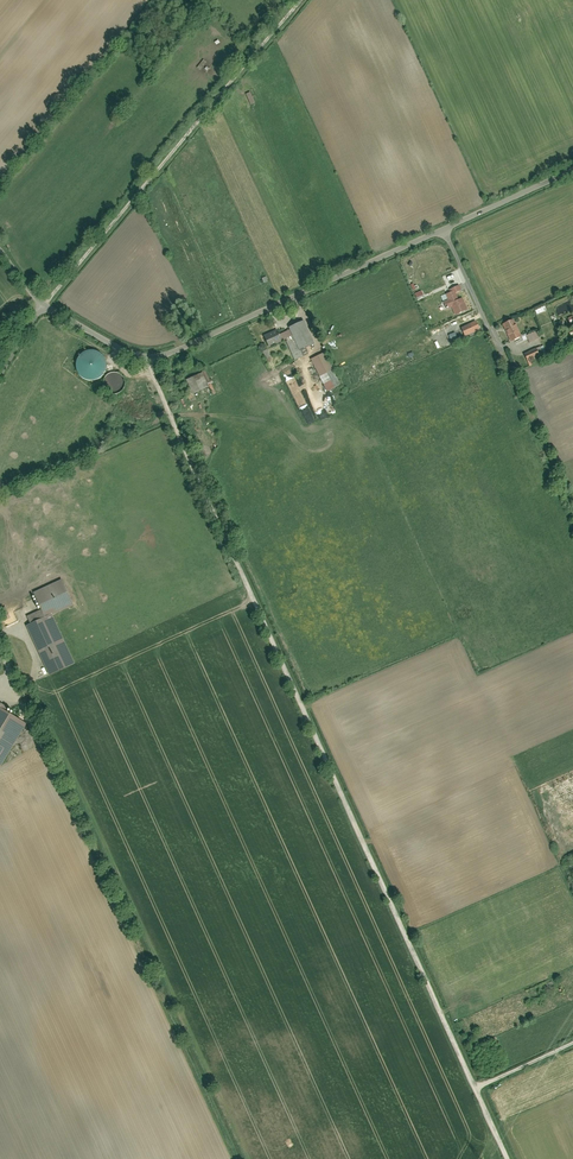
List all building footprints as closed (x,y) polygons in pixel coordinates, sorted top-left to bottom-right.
[(204,59),(199,68),(202,70),(208,62),(204,59)] [(247,94),(252,105),(257,102),(253,92),(247,94)] [(458,285),(447,290),(448,292),(445,294),(448,300),(442,302),(445,309),(450,306),(454,316),(467,310),(461,296),(457,298),(455,293),(460,290),(458,285)] [(512,319),(500,325),(508,341),(520,336),(512,319)] [(474,320),(459,328),(463,337),(478,329),(474,320)] [(301,321),(288,327),(298,350),(306,347),(312,344),(301,321)] [(298,350),(288,327),(263,338),(267,346),(285,338),(294,360),(301,357),(298,350)] [(535,331),(521,337),(523,340),(526,338),(528,343),(538,338),(535,331)] [(453,332),(447,335),(450,340),(456,337),(453,332)] [(306,347),(298,350),(301,357),(309,353),(306,347)] [(534,348),(522,353),(526,362),(538,356),(534,348)] [(107,379),(108,351),(82,351),(82,379),(107,379)] [(325,352),(309,359),(318,376),(333,368),(325,352)] [(333,368),(318,376),(324,390),(340,382),(333,368)] [(204,373),(189,380),(198,399),(213,392),(204,373)] [(71,603),(60,578),(33,591),(40,608),(44,616),(50,613),(71,603)] [(0,609),(0,622),(1,623),(10,619),(4,607),(0,609)] [(44,616),(40,608),(27,614),(30,622),(44,616)] [(73,662),(50,613),(44,616),(30,622),(25,625),(47,674),(73,662)] [(25,724),(3,711),(5,707),(0,704),(0,765),(25,724)]
